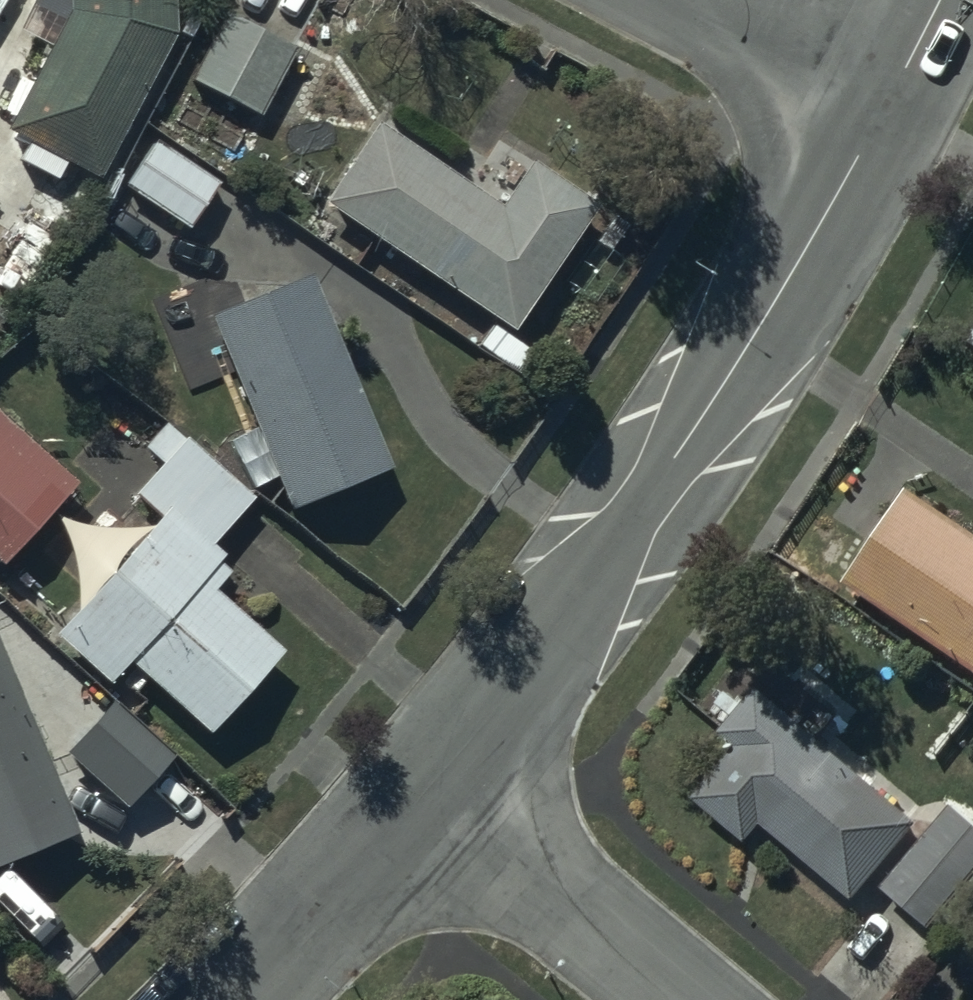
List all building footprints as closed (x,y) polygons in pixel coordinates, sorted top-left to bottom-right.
[(96,185),(173,42),(173,0),(68,0),(68,18),(5,138),(96,185)] [(223,18),(190,86),(260,120),(293,52),(223,18)] [(373,129),(318,210),(508,338),(593,212),(525,167),(495,211),(373,129)] [(221,186),(156,144),(124,193),(189,236),(221,186)] [(311,282),(207,323),(291,520),(390,481),(311,282)] [(964,348),(972,353),(972,332),(964,348)] [(76,493),(0,417),(0,574),(76,493)] [(132,502),(160,526),(55,643),(108,691),(129,669),(208,741),(282,661),(212,597),(230,578),(218,568),(223,562),(211,551),(254,504),(189,444),(185,448),(166,430),(144,453),(160,469),(132,502)] [(907,491),(844,586),(972,672),(972,535),(907,491)] [(77,845),(0,650),(0,875),(77,845)] [(754,690),(713,736),(732,752),(688,802),(741,849),(759,828),(846,905),(912,830),(754,690)] [(112,706),(64,761),(126,816),(174,761),(112,706)] [(877,890),(923,930),(972,872),(972,827),(950,807),(877,890)]
